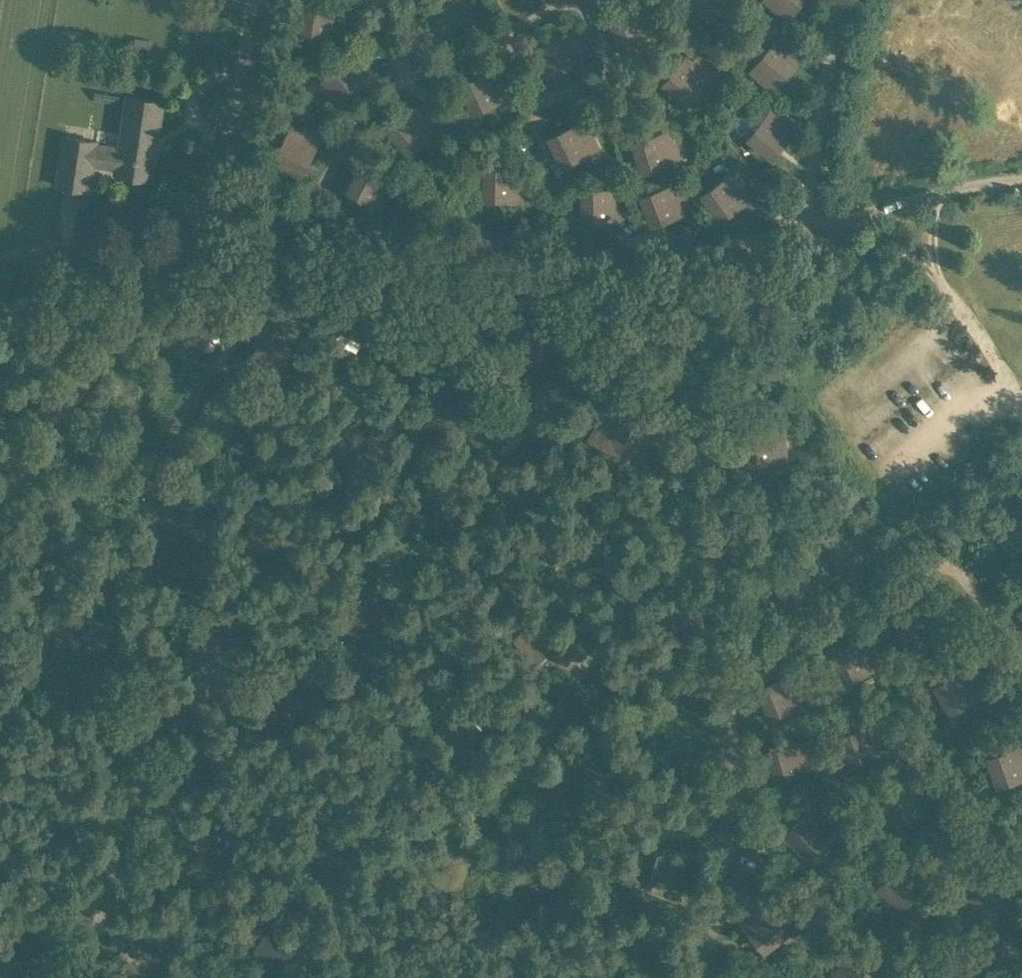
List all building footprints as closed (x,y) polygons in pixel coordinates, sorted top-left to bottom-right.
[(320,30),(339,33),(343,14),(340,14),(342,3),(324,0),(301,0),(297,27),(320,30)] [(641,2),(640,0),(633,0),(608,12),(619,37),(657,20),(648,0),(646,0),(641,2)] [(685,5),(714,20),(724,0),(687,0),(685,5)] [(772,1),(787,14),(798,0),(770,0),(772,1)] [(747,69),(773,91),(808,50),(781,28),(747,69)] [(534,47),(543,65),(548,76),(593,54),(581,31),(575,34),(573,29),(534,47)] [(133,51),(151,54),(153,39),(136,36),(133,51)] [(317,82),(337,106),(378,72),(363,54),(359,58),(354,52),(317,82)] [(686,54),(661,82),(685,104),(715,71),(694,52),(689,57),(686,54)] [(462,84),(471,102),(475,111),(512,93),(501,70),(495,73),(493,69),(462,84)] [(116,171),(151,176),(163,99),(127,93),(117,147),(97,144),(97,141),(65,135),(58,183),(90,188),(93,162),(117,166),(116,171)] [(747,134),(756,141),(772,153),(787,135),(783,132),(792,122),(770,104),(747,134)] [(424,106),(419,110),(416,106),(390,128),(409,151),(440,125),(424,106)] [(580,119),(546,135),(561,166),(602,146),(591,123),(584,126),(580,119)] [(300,174),(322,135),(296,120),(274,159),(300,174)] [(667,127),(629,139),(640,171),(682,158),(674,135),(670,136),(667,127)] [(349,188),(367,197),(380,204),(393,180),(362,163),(349,188)] [(519,163),(483,163),(483,197),(524,197),(524,173),(519,173),(519,163)] [(748,191),(734,170),(703,191),(720,216),(739,202),(737,199),(748,191)] [(686,204),(677,179),(642,194),(652,221),(674,213),(673,208),(686,204)] [(580,189),(581,219),(625,217),(624,193),(618,193),(618,187),(580,189)] [(177,329),(194,341),(201,346),(225,311),(202,295),(185,319),(182,319),(177,325),(178,328),(177,329)] [(766,328),(771,305),(761,303),(756,325),(766,328)] [(742,458),(788,458),(788,433),(780,433),(780,425),(742,425),(742,458)] [(1021,507),(996,529),(1013,550),(1021,543),(1021,508),(1021,507)] [(849,641),(827,652),(842,681),(864,670),(879,663),(863,633),(849,641)] [(755,688),(769,717),(790,706),(776,678),(755,688)] [(98,696),(82,695),(81,706),(97,707),(98,696)] [(860,728),(838,736),(848,764),(870,756),(860,728)] [(1019,741),(986,753),(997,785),(1021,776),(1021,748),(1019,741)] [(788,745),(765,751),(774,781),(796,775),(788,745)] [(804,817),(786,833),(807,858),(825,842),(804,817)] [(646,843),(636,876),(658,883),(660,878),(676,883),(683,859),(667,854),(668,850),(646,843)] [(893,870),(873,890),(896,914),(917,894),(893,870)] [(742,921),(764,950),(788,930),(766,902),(742,921)] [(1000,973),(966,970),(965,977),(999,977),(1000,973)]
